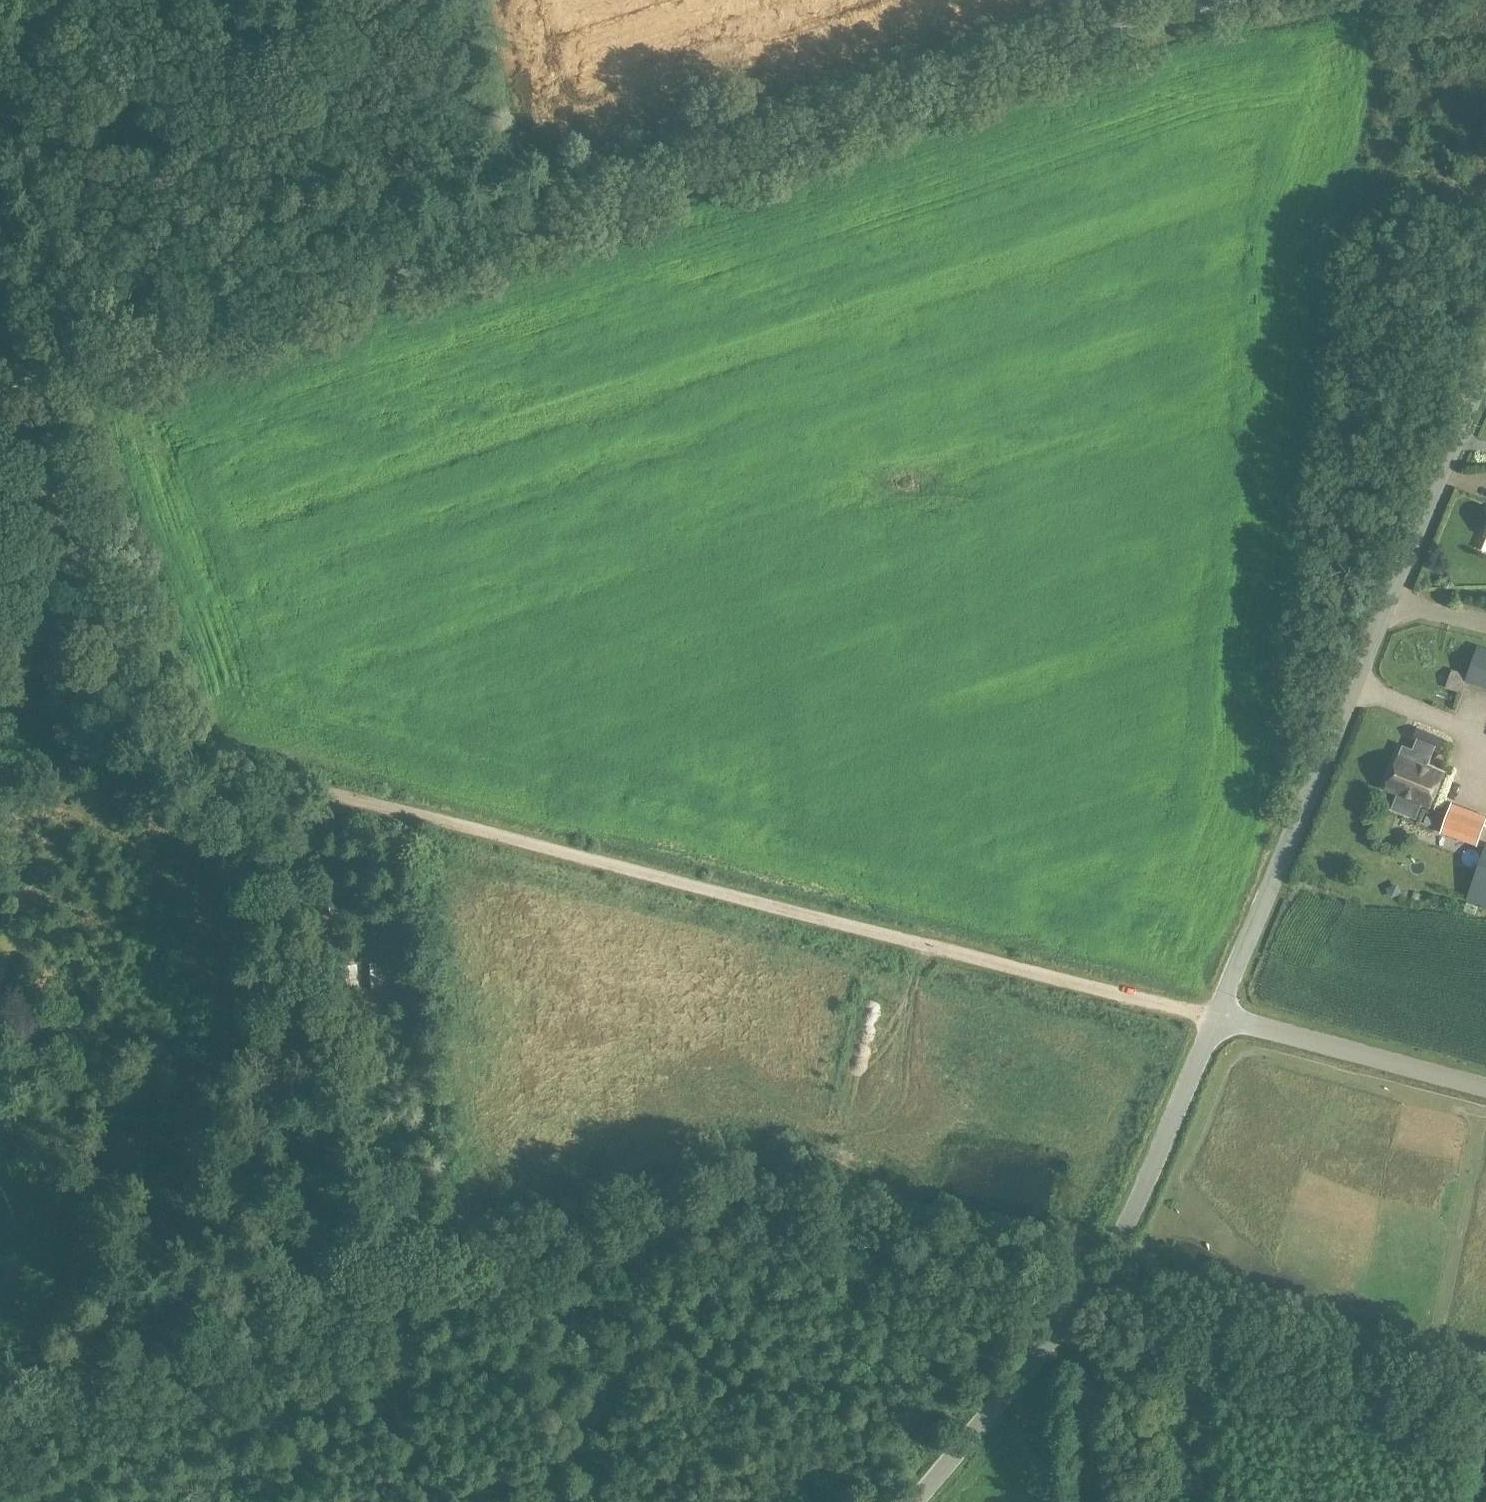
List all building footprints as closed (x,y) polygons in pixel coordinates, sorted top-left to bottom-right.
[(1479,645),(1466,682),(1485,689),(1485,647),(1479,645)] [(1433,751),(1439,753),(1444,741),(1416,730),(1412,742),(1416,744),(1433,751)] [(1404,746),(1388,788),(1399,792),(1392,810),(1416,819),(1423,801),(1431,804),(1443,773),(1427,767),(1431,757),(1414,750),(1404,746)] [(1442,833),(1476,845),(1485,818),(1452,806),(1442,833)] [(1485,907),(1485,848),(1467,901),(1485,907)]
